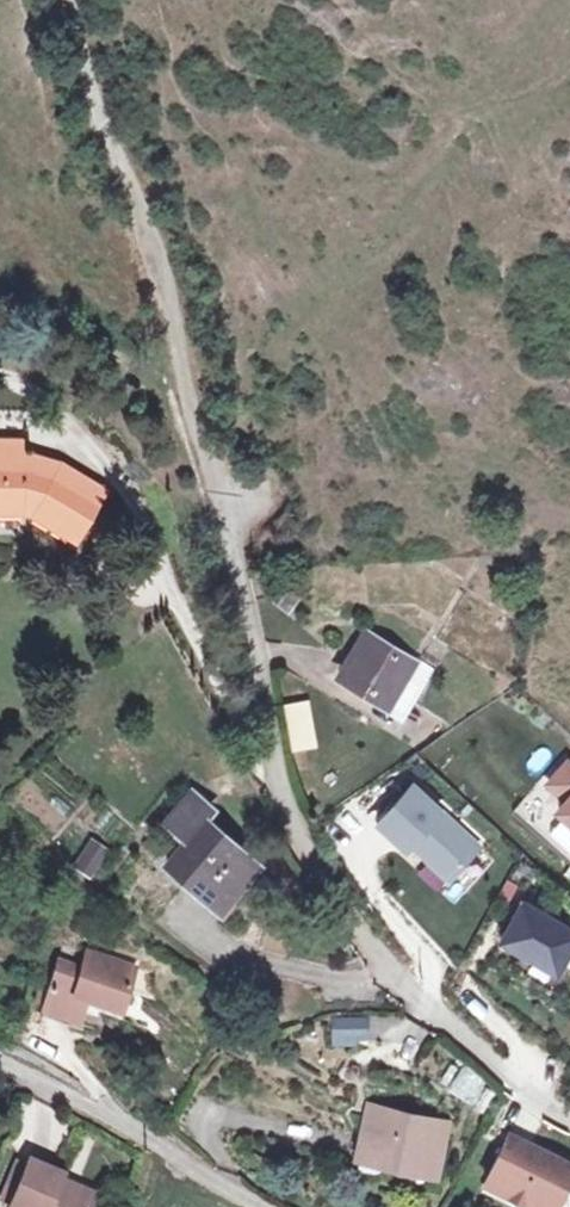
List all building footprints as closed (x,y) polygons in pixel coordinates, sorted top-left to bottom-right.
[(26,520),(69,546),(102,491),(59,464),(20,455),(12,455),(12,443),(0,443),(0,517),(26,520)] [(342,675),(388,704),(406,674),(413,663),(367,635),(342,675)] [(406,674),(388,704),(404,713),(423,683),(406,674)] [(305,714),(290,717),(297,750),(311,747),(305,714)] [(569,821),(569,766),(567,763),(549,783),(568,801),(559,811),(569,821)] [(413,785),(377,823),(406,850),(411,843),(449,878),(478,847),(413,785)] [(169,819),(192,838),(170,864),(222,909),(258,868),(204,821),(212,812),(190,794),(169,819)] [(84,848),(73,864),(89,876),(106,851),(86,837),(80,846),(84,848)] [(569,950),(569,929),(523,902),(501,940),(557,973),(569,950)] [(64,945),(58,965),(80,973),(87,953),(64,945)] [(80,973),(58,965),(41,1011),(78,1023),(85,1002),(119,1014),(127,991),(134,969),(87,953),(80,973)] [(148,974),(134,969),(127,991),(145,997),(148,974)] [(331,1036),(368,1036),(368,1019),(332,1018),(331,1036)] [(447,1090),(484,1113),(499,1088),(462,1066),(447,1090)] [(442,1125),(375,1109),(364,1152),(431,1168),(442,1125)] [(484,1183),(529,1205),(537,1202),(547,1206),(555,1206),(569,1176),(569,1164),(510,1134),(484,1183)] [(9,1206),(89,1206),(94,1195),(59,1181),(62,1175),(27,1161),(25,1168),(9,1206)] [(25,1168),(14,1164),(0,1197),(0,1203),(9,1206),(25,1168)]
